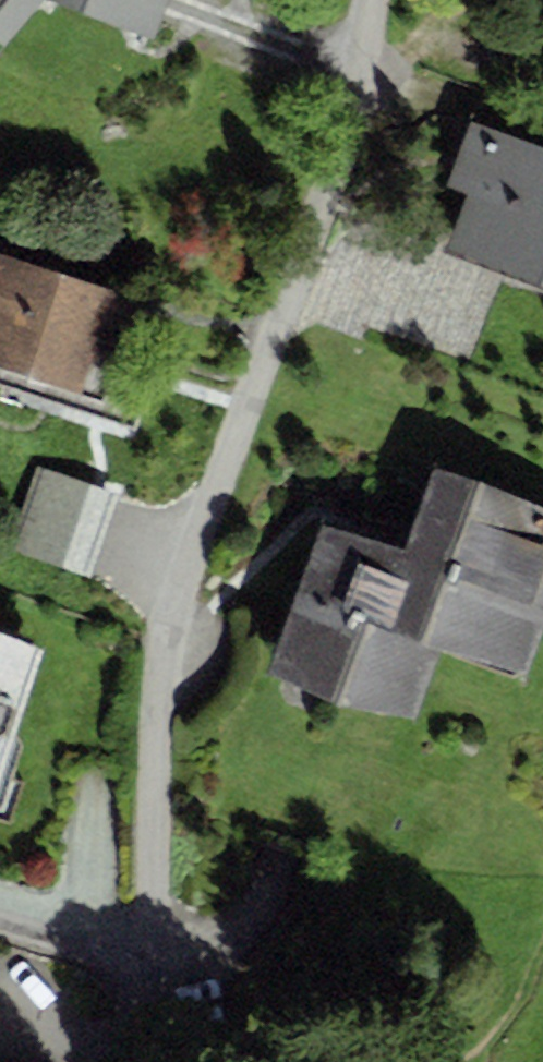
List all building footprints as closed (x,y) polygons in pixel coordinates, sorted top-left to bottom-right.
[(4,45),(43,0),(0,0),(0,41),(4,45)] [(470,120),(446,186),(468,194),(449,244),(542,279),(542,146),(470,120)] [(11,257),(12,251),(0,247),(0,369),(113,404),(146,298),(11,257)] [(36,464),(7,549),(90,578),(120,493),(36,464)] [(410,553),(325,523),(272,673),(417,724),(444,649),(527,678),(542,633),(542,509),(438,473),(410,553)] [(43,648),(0,631),(0,779),(43,648)]
